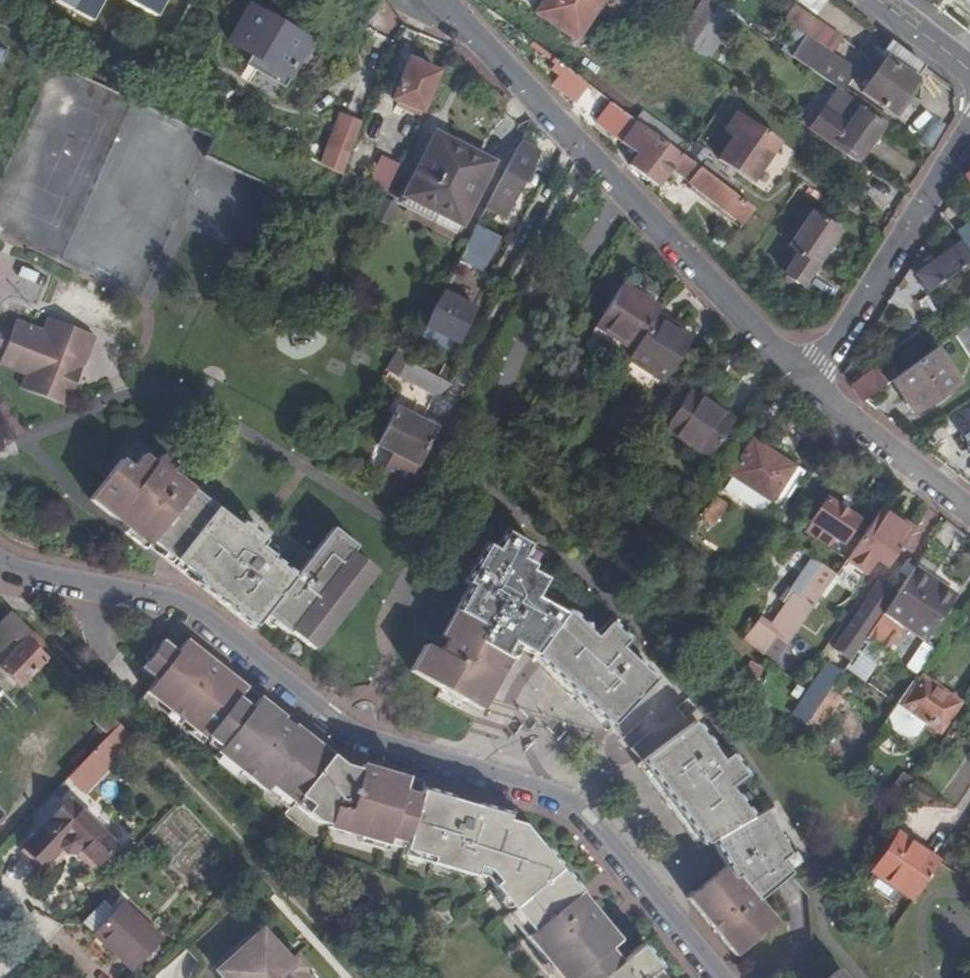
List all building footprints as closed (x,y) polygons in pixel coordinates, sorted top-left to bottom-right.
[(54,1),(91,21),(102,0),(55,0),(54,1)] [(156,16),(165,0),(126,0),(156,16)] [(535,13),(576,39),(602,0),(544,0),(535,13)] [(712,0),(702,0),(676,38),(690,47),(718,4),(712,0)] [(826,0),(798,0),(815,14),(826,0)] [(719,5),(690,48),(708,60),(736,17),(719,5)] [(310,41),(249,7),(230,41),(254,55),(249,64),(284,84),(289,75),(290,75),(310,41)] [(841,38),(805,14),(795,29),(831,53),(841,38)] [(831,53),(795,29),(781,49),(817,74),(832,54),(831,53)] [(915,79),(925,66),(890,40),(883,51),(880,55),(877,52),(871,61),(909,88),(915,79)] [(880,55),(883,51),(875,45),(872,49),(877,52),(880,55)] [(856,70),(832,54),(817,74),(838,88),(843,91),(856,70)] [(408,60),(393,98),(398,100),(423,110),(438,72),(408,60)] [(862,91),(892,112),(909,88),(871,61),(862,73),(866,76),(870,79),(866,87),(862,91)] [(586,83),(567,68),(554,88),(573,101),(586,83)] [(861,83),(866,87),(870,79),(866,76),(861,83)] [(892,112),(898,115),(920,83),(915,79),(909,88),(892,112)] [(858,162),(886,120),(843,91),(838,88),(810,129),(858,162)] [(398,100),(396,105),(421,115),(423,110),(398,100)] [(635,120),(612,102),(596,123),(635,151),(637,148),(641,151),(638,154),(630,165),(658,186),(670,169),(692,185),(689,189),(739,228),(753,209),(712,178),(699,168),(683,156),(635,120)] [(635,120),(683,156),(690,147),(642,111),(635,120)] [(779,141),(738,113),(725,131),(734,137),(718,160),(751,182),(779,141)] [(350,154),(361,123),(340,116),(329,147),(350,154)] [(492,162),(437,135),(429,150),(433,153),(408,203),(427,213),(422,222),(453,238),(492,162)] [(539,152),(520,142),(486,207),(505,216),(539,152)] [(433,153),(429,150),(403,201),(408,203),(433,153)] [(399,164),(382,156),(368,184),(386,192),(399,164)] [(699,168),(712,178),(717,171),(705,161),(699,168)] [(378,210),(391,216),(398,202),(384,196),(378,210)] [(427,213),(408,203),(403,213),(422,222),(427,213)] [(839,231),(811,212),(788,246),(798,253),(784,274),(787,276),(799,284),(803,286),(839,231)] [(956,233),(962,240),(969,251),(969,226),(968,224),(956,233)] [(482,270),(499,238),(476,226),(459,258),(482,270)] [(916,273),(929,292),(969,262),(969,251),(962,240),(933,261),(926,266),(916,273)] [(926,266),(933,261),(930,256),(923,262),(926,266)] [(784,280),(797,288),(799,284),(787,276),(784,280)] [(661,307),(623,283),(595,326),(633,350),(657,313),(661,307)] [(301,301),(305,292),(297,288),(293,297),(301,301)] [(458,341),(474,309),(441,292),(425,325),(458,341)] [(664,382),(693,338),(674,326),(675,324),(657,313),(633,350),(628,359),(664,382)] [(16,320),(11,332),(4,352),(0,361),(0,364),(27,374),(22,388),(67,406),(95,335),(49,317),(44,331),(16,320)] [(969,356),(969,330),(967,326),(955,334),(969,356)] [(4,352),(11,332),(1,328),(0,330),(0,350),(4,352)] [(892,380),(915,413),(958,384),(935,349),(892,380)] [(399,373),(435,392),(442,379),(406,360),(399,373)] [(886,384),(875,369),(851,386),(863,402),(865,400),(886,384)] [(734,420),(689,391),(665,428),(709,457),(734,420)] [(435,428),(395,408),(377,444),(393,453),(381,477),(405,489),(435,428)] [(961,430),(969,443),(969,425),(961,430)] [(753,439),(730,475),(733,477),(769,500),(772,502),(795,466),(753,439)] [(132,468),(121,459),(89,499),(253,628),(264,614),(288,633),(290,631),(313,649),(375,570),(352,552),(357,546),(333,527),(295,575),(272,557),(279,549),(242,520),(238,525),(182,481),(196,463),(183,453),(174,464),(162,455),(155,464),(143,454),(132,468)] [(769,500),(733,477),(725,489),(760,512),(769,500)] [(859,519),(827,498),(805,531),(846,559),(860,538),(851,532),(859,519)] [(724,507),(713,500),(701,519),(712,526),(724,507)] [(911,531),(879,510),(860,538),(846,559),(867,573),(876,559),(886,566),(911,531)] [(530,543),(491,520),(473,553),(477,556),(463,581),(467,584),(453,609),(439,635),(446,639),(439,652),(425,645),(410,671),(480,710),(497,678),(509,657),(503,654),(510,641),(534,655),(611,727),(657,678),(624,647),(631,640),(609,618),(595,633),(569,609),(565,614),(536,597),(547,579),(531,570),(534,565),(522,558),(530,543)] [(817,561),(813,558),(791,589),(795,592),(817,561)] [(788,587),(780,599),(787,604),(771,626),(759,617),(743,638),(775,660),(786,644),(836,573),(817,561),(795,592),(791,589),(788,587)] [(886,608),(927,637),(952,600),(928,583),(930,579),(914,567),(896,593),(886,608)] [(955,596),(930,579),(928,583),(952,600),(955,596)] [(850,660),(896,593),(878,581),(866,597),(868,599),(834,649),(850,660)] [(11,610),(2,601),(0,604),(0,617),(3,619),(11,610)] [(886,608),(882,613),(924,642),(927,637),(886,608)] [(26,626),(11,610),(3,619),(0,622),(0,653),(16,636),(26,626)] [(23,642),(33,632),(26,626),(16,636),(23,642)] [(46,659),(37,650),(44,643),(33,632),(23,642),(0,665),(0,666),(19,685),(46,659)] [(157,679),(146,692),(205,739),(207,736),(221,746),(216,752),(265,791),(271,784),(293,802),(298,795),(311,805),(306,812),(317,821),(327,824),(326,827),(388,845),(390,838),(406,843),(404,849),(432,857),(430,863),(475,876),(478,866),(488,869),(497,882),(493,885),(531,931),(524,936),(559,977),(599,977),(629,953),(579,892),(581,891),(543,844),(541,846),(523,824),(508,820),(510,813),(481,805),(480,807),(450,798),(451,796),(422,788),(424,782),(362,765),(361,769),(344,765),(331,754),(295,725),(293,728),(281,718),(283,716),(187,640),(178,652),(164,641),(143,668),(157,679)] [(862,681),(876,663),(860,650),(845,667),(862,681)] [(818,706),(841,672),(828,664),(805,698),(818,706)] [(810,718),(821,725),(852,679),(842,672),(841,672),(818,706),(810,717),(810,718)] [(925,721),(939,730),(959,702),(940,689),(940,687),(940,686),(939,685),(939,684),(938,683),(937,682),(936,682),(935,681),(933,680),(932,680),(931,680),(930,680),(929,680),(928,680),(922,676),(920,679),(916,676),(898,702),(925,721)] [(804,687),(797,683),(791,694),(797,698),(804,687)] [(818,706),(805,698),(798,709),(810,717),(818,706)] [(109,735),(120,724),(98,701),(88,712),(109,735)] [(915,735),(925,721),(898,702),(888,716),(892,727),(903,735),(915,735)] [(806,737),(812,740),(821,725),(810,718),(797,737),(802,741),(806,737)] [(641,761),(704,845),(711,841),(726,866),(688,898),(735,956),(776,922),(757,900),(790,873),(779,860),(788,853),(764,811),(753,816),(732,787),(748,775),(731,751),(722,757),(695,721),(641,761)] [(104,741),(121,757),(136,742),(120,724),(109,735),(104,741)] [(104,741),(69,777),(86,792),(121,757),(104,741)] [(116,844),(68,799),(23,847),(44,866),(61,847),(66,852),(74,852),(79,847),(97,865),(116,844)] [(898,834),(873,871),(897,888),(913,899),(939,862),(898,834)] [(873,871),(866,881),(890,898),(897,888),(873,871)] [(93,933),(114,910),(103,900),(82,923),(93,933)] [(122,902),(114,910),(93,933),(133,971),(162,940),(122,902)] [(301,972),(306,968),(295,956),(290,960),(262,929),(215,970),(222,977),(306,977),(301,972)] [(642,943),(629,953),(599,977),(665,977),(658,969),(661,966),(642,943)] [(306,968),(301,972),(306,977),(315,977),(306,968)] [(837,969),(827,977),(845,977),(837,969)]
